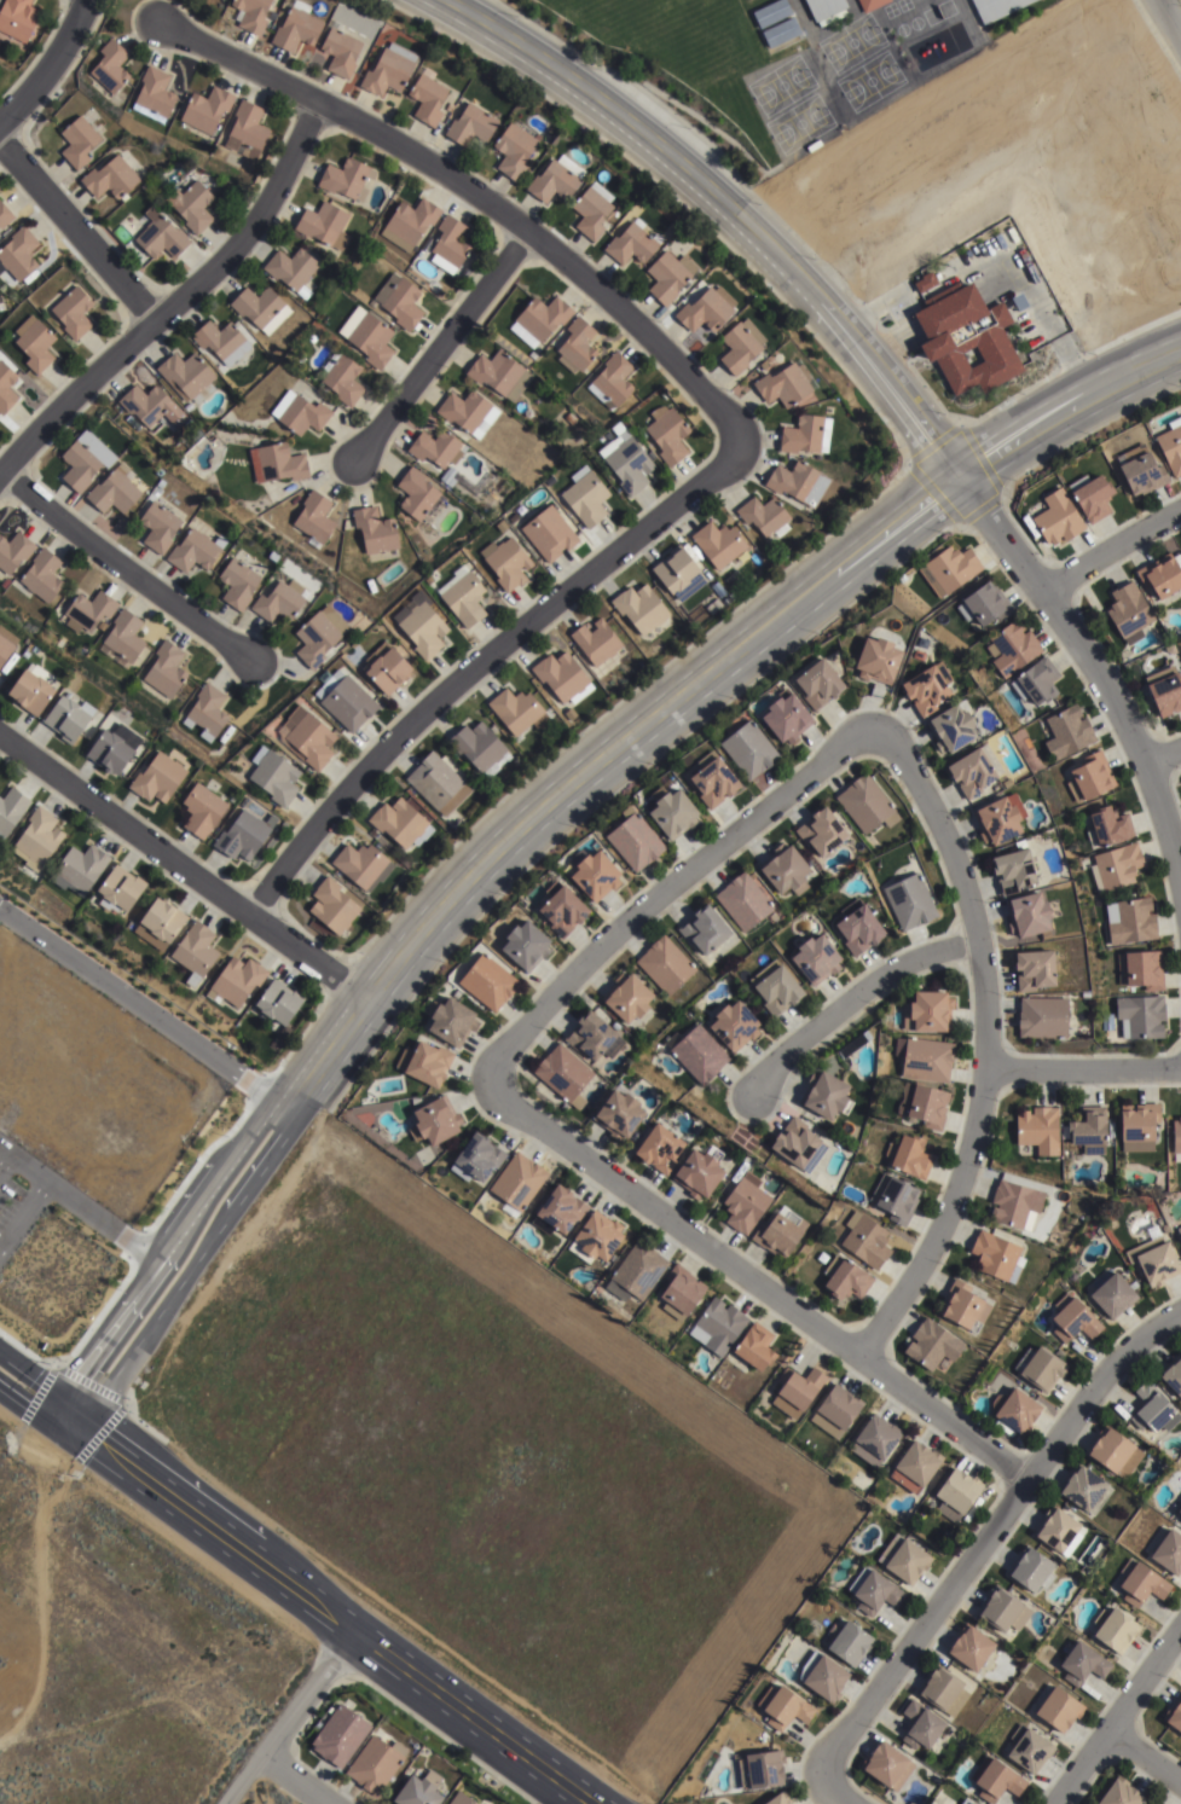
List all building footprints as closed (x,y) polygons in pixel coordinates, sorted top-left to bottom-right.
[(25,42),(0,31),(0,9),(4,0),(32,0),(30,5),(35,7),(34,11),(40,14),(25,42)] [(230,5),(232,0),(271,0),(262,18),(267,21),(260,36),(237,25),(239,21),(233,18),(238,8),(230,5)] [(280,27),(294,0),(301,0),(312,5),(307,13),(324,22),(313,45),(299,37),(291,52),(270,42),(277,25),(280,27)] [(815,21),(805,0),(846,0),(849,5),(845,7),(847,13),(820,27),(817,21),(815,21)] [(864,12),(858,0),(890,0),(864,12)] [(984,24),(972,0),(1033,0),(984,24)] [(363,43),(353,63),(357,64),(348,81),(325,69),(332,54),(319,47),(334,19),(343,24),(340,31),(363,43)] [(128,54),(117,65),(129,75),(111,94),(87,71),(103,54),(98,50),(110,37),(128,54)] [(413,63),(398,92),(386,85),(380,98),(357,86),(366,69),(370,71),(383,47),(386,48),(390,41),(416,56),(412,63),(413,63)] [(169,74),(163,89),(167,91),(167,89),(174,93),(174,94),(175,95),(166,117),(133,103),(143,82),(140,81),(147,64),(169,74)] [(447,91),(436,109),(442,112),(433,128),(411,115),(418,103),(405,94),(424,66),(435,72),(430,79),(447,91)] [(192,93),(193,92),(202,95),(202,97),(205,99),(213,85),(235,95),(227,111),(225,111),(225,112),(221,111),(210,135),(179,121),(191,93),(192,93)] [(264,109),(256,123),(260,126),(261,124),(268,127),(268,128),(270,130),(255,162),(241,155),(244,145),(238,143),(235,151),(224,145),(228,135),(227,135),(237,116),(233,115),(241,98),(264,109)] [(498,121),(481,147),(473,141),(468,150),(442,134),(452,118),(456,121),(467,101),(498,121)] [(81,114),(102,139),(85,153),(89,159),(75,172),(59,152),(69,144),(59,132),(81,114)] [(517,121),(540,138),(522,164),(526,167),(515,181),(494,167),(504,155),(492,146),(510,121),(514,124),(517,121)] [(98,162),(103,166),(116,153),(139,179),(116,199),(109,191),(109,190),(106,187),(95,198),(79,180),(98,162)] [(581,180),(566,201),(554,192),(545,203),(525,188),(535,173),(539,175),(551,158),(555,161),(561,153),(585,172),(580,179),(581,180)] [(340,169),(347,156),(377,173),(374,181),(366,178),(361,187),(369,191),(361,204),(335,190),(332,195),(324,190),(325,186),(317,182),(328,163),(340,169)] [(175,188),(181,195),(197,178),(214,195),(203,207),(214,217),(196,237),(167,209),(170,205),(164,199),(175,188)] [(594,180),(614,197),(609,203),(613,207),(598,225),(603,228),(592,240),(574,226),(583,215),(572,207),(587,186),(589,186),(594,180)] [(410,253),(381,233),(401,202),(415,210),(423,198),(442,211),(433,226),(429,224),(413,246),(410,253)] [(1,230),(0,228),(0,201),(16,217),(1,230)] [(349,236),(341,250),(331,245),(331,246),(311,234),(309,237),(294,228),(306,208),(315,214),(324,201),(348,215),(340,231),(349,236)] [(133,240),(144,227),(143,226),(150,220),(143,214),(150,207),(175,231),(178,228),(190,240),(170,261),(168,259),(170,256),(164,250),(162,253),(160,250),(151,259),(144,251),(140,256),(131,246),(134,243),(133,240)] [(467,226),(458,239),(471,248),(457,269),(430,251),(442,232),(436,228),(446,213),(467,226)] [(636,217),(644,224),(641,228),(650,238),(655,232),(662,239),(659,244),(659,245),(643,263),(632,254),(621,266),(602,250),(614,236),(618,238),(631,221),(632,222),(636,217)] [(18,282),(0,263),(0,249),(12,239),(11,237),(23,225),(40,243),(28,254),(39,265),(18,282)] [(277,277),(276,279),(262,268),(278,249),(290,259),(299,248),(319,265),(302,284),(311,291),(305,300),(296,292),(277,277)] [(677,262),(683,255),(697,268),(675,292),(677,295),(665,307),(647,290),(656,280),(646,271),(665,250),(677,262)] [(452,274),(456,267),(433,254),(429,261),(452,274)] [(919,292),(913,283),(921,277),(920,275),(931,269),(938,282),(937,282),(919,292)] [(372,297),(393,272),(400,277),(421,291),(412,303),(424,313),(409,332),(394,321),(396,319),(378,304),(380,303),(372,297)] [(961,286),(971,282),(985,308),(1001,300),(1012,321),(1001,327),(1024,370),(982,391),(977,382),(954,395),(934,359),(927,362),(919,344),(927,340),(913,313),(926,306),(922,300),(957,280),(961,286)] [(718,284),(736,302),(730,307),(735,312),(713,333),(704,323),(693,333),(673,315),(687,302),(690,306),(710,286),(713,290),(718,284)] [(93,303),(92,304),(93,306),(86,312),(86,311),(82,313),(92,325),(75,341),(63,329),(65,326),(51,309),(76,285),(93,303)] [(260,330),(243,314),(241,317),(228,304),(245,288),(256,297),(266,286),(291,311),(268,336),(261,330),(260,330)] [(513,320),(533,297),(545,307),(555,296),(573,311),(562,325),(557,321),(540,343),(538,342),(532,349),(508,329),(514,321),(513,320)] [(394,332),(384,344),(394,352),(380,371),(365,360),(367,355),(337,332),(358,304),(366,312),(394,332)] [(13,330),(30,313),(56,338),(45,349),(53,359),(37,375),(25,362),(30,358),(15,342),(19,336),(13,330)] [(575,315),(595,332),(585,343),(597,354),(580,372),(555,352),(571,333),(565,329),(575,315)] [(741,323),(746,319),(765,340),(759,346),(762,348),(746,362),(748,365),(735,377),(718,359),(730,348),(720,338),(739,321),(741,323)] [(208,320),(219,332),(230,323),(245,341),(221,362),(207,346),(202,350),(190,336),(208,320)] [(343,353),(363,369),(353,379),(365,389),(351,408),(336,398),(338,396),(320,381),(322,379),(317,375),(336,349),(342,354),(343,353)] [(503,399),(481,382),(479,385),(464,373),(479,355),(488,362),(498,349),(525,370),(525,371),(532,377),(511,402),(504,396),(503,399)] [(632,367),(621,379),(624,382),(625,381),(633,388),(632,389),(633,390),(615,407),(590,383),(607,366),(603,364),(615,350),(632,367)] [(213,388),(195,404),(191,399),(189,400),(170,379),(167,382),(156,367),(174,353),(181,362),(193,353),(215,377),(209,383),(213,388)] [(786,408),(777,398),(766,405),(752,384),(769,372),(772,377),(793,362),(799,359),(817,387),(812,390),(786,408)] [(2,417),(0,415),(0,360),(18,376),(17,378),(17,379),(11,385),(10,384),(7,388),(19,398),(2,417)] [(156,385),(172,404),(147,429),(132,412),(129,414),(116,401),(134,384),(145,396),(147,394),(146,391),(154,385),(155,387),(156,385)] [(296,394),(314,408),(319,402),(332,412),(315,435),(307,428),(299,437),(276,419),(277,419),(270,413),(288,389),(295,395),(296,394)] [(469,435),(452,422),(451,424),(435,412),(450,393),(462,402),(470,390),(492,406),(491,406),(499,412),(479,440),(470,434),(469,435)] [(661,404),(667,411),(671,408),(690,430),(689,431),(689,433),(683,439),(682,437),(678,440),(688,453),(670,469),(658,453),(661,449),(644,429),(655,420),(649,414),(661,404)] [(821,453),(797,451),(797,454),(780,452),(782,428),(798,429),(799,414),(830,418),(827,453),(821,452),(821,453)] [(625,429),(619,433),(615,428),(620,423),(625,429)] [(1153,437),(1180,424),(1180,477),(1174,481),(1153,437)] [(433,441),(441,430),(462,445),(457,451),(461,453),(452,465),(447,462),(441,469),(423,457),(419,462),(405,452),(419,431),(433,441)] [(652,463),(655,468),(646,476),(641,471),(639,471),(644,476),(648,482),(630,499),(618,485),(620,482),(602,459),(616,447),(613,442),(625,431),(652,463)] [(94,454),(99,451),(105,456),(100,460),(103,463),(88,480),(91,482),(79,495),(59,477),(71,468),(68,464),(66,464),(62,460),(62,459),(60,457),(83,433),(94,442),(88,448),(94,454)] [(285,441),(289,457),(305,453),(311,477),(291,481),(290,477),(265,483),(264,481),(256,483),(249,451),(256,448),(285,441)] [(1148,452),(1156,468),(1162,465),(1169,482),(1141,495),(1140,493),(1133,497),(1118,466),(1148,452)] [(791,474),(799,460),(832,480),(812,511),(781,492),(780,495),(764,486),(776,465),(791,474)] [(127,468),(134,475),(128,481),(141,493),(122,515),(111,504),(102,514),(83,497),(95,483),(98,486),(120,463),(127,468)] [(445,499),(425,524),(419,520),(417,523),(398,507),(399,506),(398,505),(404,498),(405,498),(407,495),(394,486),(410,466),(424,477),(422,481),(439,494),(445,499)] [(590,470),(609,494),(598,503),(608,514),(587,530),(560,494),(590,470)] [(1066,485),(1086,472),(1090,482),(1099,476),(1105,483),(1107,482),(1113,494),(1108,497),(1111,499),(1105,503),(1111,512),(1089,524),(1071,494),(1072,493),(1066,485)] [(1060,541),(1052,546),(1050,544),(1047,546),(1031,518),(1048,509),(1042,498),(1061,487),(1086,528),(1064,541),(1061,536),(1058,539),(1060,541)] [(293,526),(305,506),(302,504),(312,489),(331,501),(323,516),(335,524),(322,545),(322,544),(318,550),(306,543),(309,536),(293,526)] [(765,539),(751,522),(746,526),(735,511),(754,497),(762,507),(774,498),(789,520),(786,522),(791,528),(778,538),(774,532),(766,538),(765,539)] [(181,521),(168,540),(170,541),(161,556),(140,543),(149,529),(138,522),(152,500),(181,521)] [(549,505),(579,541),(566,552),(563,549),(560,552),(562,555),(549,565),(519,530),(549,505)] [(376,506),(380,522),(394,518),(400,549),(365,556),(360,528),(355,529),(352,511),(376,506)] [(717,532),(723,527),(728,532),(733,527),(748,547),(718,572),(690,538),(710,522),(717,532)] [(199,534),(201,533),(208,538),(207,539),(213,544),(219,535),(227,540),(221,549),(205,570),(193,562),(185,574),(164,559),(175,545),(178,547),(191,528),(199,534)] [(7,576),(0,570),(0,536),(5,540),(4,541),(6,544),(16,532),(35,547),(24,561),(22,559),(7,576)] [(510,538),(533,565),(526,572),(521,567),(519,569),(527,581),(520,586),(519,585),(505,596),(494,581),(498,579),(482,559),(484,558),(477,552),(491,541),(496,547),(502,543),(502,544),(510,538)] [(968,544),(984,563),(939,597),(916,565),(949,541),(951,546),(955,544),(961,550),(968,544)] [(704,582),(678,602),(673,597),(671,598),(649,569),(668,556),(667,553),(678,545),(701,575),(699,576),(704,582)] [(60,563),(51,575),(64,585),(47,605),(18,582),(33,563),(30,562),(41,547),(60,563)] [(1168,552),(1180,575),(1180,588),(1157,603),(1147,587),(1144,588),(1134,573),(1168,552)] [(261,579),(248,597),(250,599),(241,614),(220,599),(230,587),(226,585),(226,586),(218,580),(219,580),(218,578),(232,557),(261,579)] [(453,573),(458,568),(464,575),(468,572),(485,592),(474,601),(486,615),(465,631),(438,597),(458,580),(453,573)] [(1005,593),(1014,607),(998,617),(996,614),(982,623),(974,614),(967,619),(956,603),(963,598),(960,593),(985,575),(994,587),(995,586),(1002,594),(1005,593)] [(736,584),(731,588),(725,581),(730,576),(736,584)] [(286,586),(291,580),(305,590),(300,594),(306,599),(290,622),(277,613),(270,623),(250,610),(260,596),(266,599),(279,581),(286,586)] [(1107,607),(1115,602),(1108,593),(1129,581),(1153,620),(1121,639),(1104,613),(1110,609),(1107,607)] [(670,615),(641,639),(610,603),(627,588),(632,593),(643,585),(670,615)] [(728,596),(737,587),(742,593),(733,602),(728,596)] [(77,633),(58,620),(77,594),(89,603),(98,591),(118,605),(108,620),(103,616),(89,634),(81,628),(77,633)] [(411,611),(410,610),(416,605),(417,607),(423,601),(450,631),(440,640),(436,636),(435,636),(445,648),(425,663),(413,649),(416,648),(396,625),(411,611)] [(351,631),(322,657),(325,660),(312,672),(295,654),(305,645),(295,633),(328,604),(351,631)] [(115,625),(111,622),(122,609),(141,623),(133,634),(145,643),(131,665),(129,663),(126,668),(98,649),(102,643),(97,640),(106,627),(111,631),(115,625)] [(1023,631),(1027,626),(1043,648),(1003,677),(990,660),(1000,652),(998,650),(991,655),(985,645),(991,640),(988,636),(1013,616),(1015,620),(1018,616),(1024,625),(1020,627),(1023,631)] [(592,623),(601,617),(621,646),(594,668),(569,636),(583,626),(590,634),(596,630),(592,623)] [(106,625),(102,631),(97,627),(100,621),(106,625)] [(875,631),(892,637),(891,640),(902,644),(888,681),(868,674),(867,678),(856,674),(859,665),(852,662),(863,631),(874,634),(875,631)] [(15,648),(0,667),(0,638),(1,636),(8,640),(7,643),(15,648)] [(157,657),(154,654),(163,640),(184,655),(175,666),(189,677),(169,700),(168,700),(164,703),(138,684),(141,680),(157,657)] [(915,646),(925,650),(922,659),(911,655),(915,646)] [(392,649),(415,672),(388,698),(365,675),(366,674),(361,671),(367,665),(370,667),(380,659),(381,660),(392,649)] [(589,683),(561,704),(543,681),(540,684),(529,671),(550,655),(554,661),(565,652),(589,683)] [(823,652),(846,681),(844,683),(846,686),(815,710),(811,704),(814,703),(805,692),(807,691),(794,674),(823,652)] [(1017,675),(1013,672),(1038,654),(1043,662),(1049,659),(1060,673),(1050,679),(1058,689),(1044,698),(1043,695),(1035,701),(1029,692),(1021,698),(1009,681),(1017,675)] [(932,659),(951,690),(928,706),(931,709),(920,715),(899,678),(932,659)] [(29,663),(33,667),(35,665),(54,678),(48,686),(50,688),(48,689),(54,694),(35,719),(6,697),(24,671),(29,663)] [(1174,663),(1180,681),(1180,708),(1174,712),(1173,709),(1169,710),(1170,713),(1160,717),(1144,677),(1174,663)] [(347,677),(380,708),(353,736),(320,704),(322,702),(314,695),(337,669),(346,678),(347,677)] [(198,700),(195,697),(205,683),(225,697),(216,709),(220,712),(220,710),(226,715),(226,717),(228,719),(210,744),(198,736),(203,730),(193,724),(190,730),(180,723),(185,718),(198,700)] [(799,735),(789,742),(783,735),(781,737),(762,712),(770,704),(768,702),(781,691),(783,694),(792,686),(812,713),(811,714),(815,718),(798,732),(799,735)] [(527,694),(550,720),(537,731),(532,725),(514,739),(486,706),(505,689),(513,698),(520,692),(523,697),(527,694)] [(66,702),(68,700),(79,708),(82,701),(95,710),(89,719),(91,720),(70,748),(40,725),(60,698),(66,702)] [(977,732),(949,749),(946,746),(940,749),(934,739),(937,738),(925,720),(928,718),(927,715),(955,698),(960,707),(965,704),(974,719),(969,723),(977,732)] [(1044,715),(1075,698),(1082,712),(1077,714),(1079,718),(1086,715),(1096,738),(1053,760),(1043,739),(1046,739),(1041,730),(1049,726),(1044,715)] [(279,735),(276,731),(299,707),(326,730),(337,738),(329,749),(324,746),(323,746),(332,754),(315,773),(290,752),(280,742),(279,735)] [(751,715),(781,755),(749,779),(719,741),(751,715)] [(480,776),(447,744),(464,726),(469,732),(479,723),(511,758),(487,781),(481,775),(480,776)] [(110,735),(111,733),(123,742),(122,744),(134,753),(116,779),(110,776),(108,778),(103,773),(104,772),(85,758),(104,730),(110,735)] [(978,742),(996,772),(978,783),(982,789),(966,799),(944,761),(978,742)] [(250,761),(261,746),(296,771),(301,773),(295,782),(300,785),(283,810),(270,800),(271,797),(248,779),(257,766),(250,761)] [(1106,775),(1111,772),(1116,782),(1076,801),(1066,781),(1073,776),(1069,765),(1084,758),(1082,754),(1100,747),(1105,758),(1102,760),(1106,768),(1105,770),(1106,775)] [(717,750),(742,781),(723,796),(723,797),(710,808),(697,794),(702,790),(689,773),(717,750)] [(173,762),(174,761),(180,766),(180,767),(187,773),(163,806),(154,797),(156,794),(155,793),(149,804),(141,799),(140,800),(127,789),(138,773),(140,776),(158,752),(173,762)] [(404,781),(433,752),(465,783),(463,785),(468,790),(442,818),(436,812),(404,781)] [(866,770),(901,817),(888,826),(884,820),(864,834),(834,794),(852,779),(851,779),(858,773),(859,775),(866,770)] [(1009,776),(1012,782),(1005,785),(1001,781),(1009,776)] [(227,806),(202,843),(181,828),(190,816),(185,811),(186,808),(181,805),(196,783),(227,806)] [(679,783),(699,810),(694,813),(699,820),(683,833),(678,826),(667,835),(648,808),(658,801),(654,797),(667,787),(671,790),(679,783)] [(6,837),(0,833),(0,800),(1,801),(11,789),(30,804),(6,837)] [(1021,828),(994,842),(991,839),(984,842),(979,831),(983,830),(971,808),(1005,791),(1005,794),(1014,789),(1026,813),(1017,818),(1021,828)] [(405,853),(383,833),(381,835),(366,823),(384,805),(390,810),(400,799),(434,831),(424,842),(423,841),(417,848),(413,845),(405,853)] [(1089,810),(1101,805),(1100,802),(1108,800),(1113,814),(1128,811),(1135,834),(1092,847),(1086,829),(1094,826),(1089,810)] [(806,842),(794,829),(814,813),(811,811),(818,805),(818,806),(826,801),(849,830),(821,854),(809,840),(806,842)] [(28,822),(37,806),(59,820),(50,834),(51,835),(54,829),(65,836),(44,869),(40,866),(37,869),(24,860),(25,857),(12,848),(29,822),(28,822)] [(635,808),(666,846),(636,871),(604,834),(635,808)] [(225,834),(243,810),(257,822),(259,819),(266,825),(265,825),(272,831),(248,864),(238,855),(239,854),(237,853),(232,862),(212,848),(222,831),(225,834)] [(766,858),(775,851),(776,852),(780,848),(775,845),(780,840),(785,846),(791,841),(810,865),(803,872),(805,875),(792,886),(789,883),(780,891),(757,864),(763,859),(764,862),(768,859),(766,858)] [(1093,853),(1136,840),(1146,868),(1133,871),(1135,881),(1104,889),(1101,881),(1095,882),(1090,864),(1095,863),(1093,853)] [(82,851),(88,841),(109,855),(81,897),(65,886),(63,889),(47,878),(70,843),(82,851)] [(1027,843),(1036,880),(1015,886),(1014,881),(1008,882),(1011,892),(1001,894),(990,853),(1027,843)] [(370,846),(390,863),(365,894),(329,865),(346,845),(357,853),(361,846),(366,851),(370,846)] [(598,845),(621,869),(615,875),(620,881),(613,888),(610,886),(594,900),(568,872),(574,868),(569,863),(571,862),(568,859),(581,847),(584,849),(585,848),(586,849),(587,849),(590,852),(598,845)] [(135,872),(145,880),(125,909),(120,905),(116,910),(109,905),(108,907),(98,901),(103,893),(95,887),(114,862),(133,875),(135,872)] [(745,868),(775,905),(743,930),(713,892),(745,868)] [(919,870),(939,913),(903,929),(882,887),(919,870)] [(561,880),(590,906),(562,936),(550,927),(551,926),(550,923),(552,921),(537,906),(548,894),(544,889),(555,877),(560,881),(561,880)] [(322,905),(311,897),(326,878),(341,891),(340,892),(361,910),(337,939),(308,912),(317,903),(322,906),(322,905)] [(1049,927),(1018,934),(1018,930),(1011,933),(1007,921),(1009,921),(1003,899),(1008,898),(1008,895),(1038,887),(1042,899),(1047,898),(1050,913),(1047,915),(1049,927)] [(138,920),(155,893),(187,913),(170,940),(161,934),(161,936),(149,929),(150,927),(138,920)] [(98,898),(93,906),(87,901),(92,894),(98,898)] [(1148,912),(1154,911),(1158,936),(1110,944),(1104,900),(1150,894),(1152,907),(1147,909),(1148,912)] [(733,929),(705,952),(693,938),(689,941),(678,928),(693,915),(694,916),(696,913),(693,910),(707,898),(710,901),(733,929)] [(864,899),(887,930),(855,956),(844,940),(847,938),(835,921),(864,899)] [(526,916),(550,936),(544,942),(550,947),(527,971),(499,945),(506,936),(504,933),(515,921),(519,924),(526,916)] [(215,932),(208,944),(219,951),(201,978),(168,956),(195,917),(215,932)] [(822,929),(843,955),(836,959),(841,965),(832,973),(830,971),(815,984),(791,955),(800,947),(798,944),(811,933),(814,936),(822,929)] [(662,932),(696,967),(668,997),(654,981),(655,979),(635,959),(662,932)] [(1053,946),(1055,982),(1035,984),(1036,988),(1018,991),(1014,949),(1053,946)] [(1160,949),(1163,988),(1145,990),(1145,981),(1119,984),(1117,952),(1124,951),(1124,949),(1156,946),(1156,949),(1160,949)] [(481,950),(520,981),(494,1011),(457,981),(481,950)] [(241,967),(248,956),(268,969),(257,985),(255,982),(238,1008),(225,999),(221,1005),(205,994),(210,987),(209,987),(232,953),(243,962),(239,965),(241,967)] [(806,991),(774,1016),(763,1003),(766,999),(753,984),(781,961),(806,991)] [(649,1003),(638,1016),(635,1013),(626,1022),(601,997),(607,990),(608,991),(616,982),(613,979),(621,970),(625,974),(630,969),(654,991),(647,1000),(649,1003)] [(254,1003),(273,978),(293,991),(294,988),(305,996),(284,1025),(254,1003)] [(915,988),(948,988),(948,996),(954,997),(954,1008),(950,1008),(951,1029),(903,1028),(904,1002),(911,1002),(911,998),(915,999),(915,988)] [(1163,1036),(1122,1038),(1121,1017),(1117,1017),(1115,997),(1163,992),(1165,1019),(1162,1019),(1163,1036)] [(458,1046),(425,1026),(432,1016),(428,1014),(438,999),(441,1002),(446,993),(474,1010),(470,1016),(477,1020),(471,1031),(469,1028),(458,1046)] [(737,996),(760,1020),(754,1025),(760,1032),(752,1039),(749,1037),(734,1051),(708,1023),(717,1015),(714,1013),(726,1000),(730,1003),(737,996)] [(1067,997),(1066,1037),(1018,1034),(1019,996),(1067,997)] [(575,1019),(587,1005),(616,1031),(615,1033),(625,1040),(610,1057),(601,1050),(594,1057),(580,1045),(577,1050),(562,1038),(578,1020),(575,1019)] [(664,1040),(675,1029),(681,1037),(697,1021),(731,1057),(701,1084),(668,1048),(670,1048),(664,1040)] [(291,1029),(282,1043),(274,1038),(284,1025),(291,1029)] [(955,1042),(950,1081),(901,1075),(907,1034),(955,1042)] [(394,1066),(404,1045),(411,1049),(417,1037),(436,1046),(438,1044),(453,1051),(436,1086),(401,1069),(394,1066)] [(279,1045),(276,1050),(268,1045),(272,1040),(279,1045)] [(557,1040),(594,1072),(575,1091),(585,1100),(577,1109),(532,1071),(557,1040)] [(849,1095),(847,1097),(853,1101),(846,1114),(836,1108),(830,1119),(799,1101),(803,1094),(806,1095),(812,1084),(807,1080),(814,1069),(818,1073),(822,1067),(851,1083),(845,1094),(849,1095)] [(946,1090),(950,1091),(948,1102),(945,1102),(944,1106),(946,1106),(945,1113),(945,1114),(942,1131),(922,1126),(925,1119),(898,1112),(899,1104),(903,1097),(903,1087),(905,1080),(916,1083),(916,1081),(946,1089),(946,1090)] [(625,1090),(638,1100),(636,1103),(646,1110),(626,1137),(623,1133),(618,1139),(608,1133),(609,1131),(591,1118),(613,1086),(623,1094),(625,1090)] [(410,1109),(439,1094),(458,1129),(430,1144),(424,1135),(413,1141),(406,1127),(413,1124),(412,1121),(416,1119),(410,1109)] [(1154,1150),(1122,1150),(1121,1102),(1159,1102),(1160,1121),(1153,1121),(1154,1150)] [(1032,1113),(1032,1106),(1058,1104),(1058,1154),(1019,1155),(1019,1143),(1015,1143),(1015,1113),(1019,1113),(1019,1108),(1029,1108),(1029,1113),(1032,1113)] [(1105,1106),(1105,1154),(1082,1154),(1082,1143),(1071,1143),(1071,1133),(1067,1133),(1067,1119),(1078,1119),(1078,1106),(1105,1106)] [(821,1139),(828,1144),(809,1172),(770,1145),(776,1137),(775,1136),(780,1129),(782,1131),(793,1113),(806,1123),(805,1125),(822,1137),(821,1139)] [(1173,1118),(1180,1118),(1180,1161),(1174,1161),(1174,1153),(1173,1153),(1173,1118)] [(655,1120),(685,1142),(672,1159),(677,1161),(666,1176),(633,1152),(655,1120)] [(468,1182),(447,1167),(452,1161),(451,1161),(474,1127),(488,1137),(486,1142),(505,1154),(497,1167),(492,1165),(481,1182),(471,1174),(468,1182)] [(920,1150),(934,1156),(926,1178),(891,1164),(893,1158),(885,1154),(890,1139),(899,1143),(903,1132),(913,1136),(914,1132),(927,1137),(922,1148),(921,1147),(920,1150)] [(705,1149),(706,1150),(711,1143),(724,1153),(716,1164),(725,1170),(706,1196),(701,1193),(697,1199),(688,1191),(689,1190),(671,1176),(693,1147),(702,1153),(705,1149)] [(516,1149),(549,1172),(520,1211),(488,1188),(516,1149)] [(746,1170),(760,1181),(757,1187),(772,1197),(745,1236),(724,1220),(731,1212),(725,1207),(726,1206),(722,1201),(741,1176),(742,1176),(746,1170)] [(891,1173),(921,1189),(916,1197),(920,1199),(905,1226),(888,1217),(891,1211),(869,1200),(884,1171),(891,1174),(891,1173)] [(1044,1190),(1038,1212),(1035,1211),(1029,1229),(1021,1228),(992,1219),(992,1216),(989,1214),(991,1205),(995,1206),(996,1202),(991,1201),(997,1177),(1003,1179),(1044,1190)] [(557,1181),(571,1190),(568,1195),(573,1199),(574,1195),(589,1206),(579,1220),(575,1218),(563,1234),(534,1212),(557,1181)] [(809,1223),(804,1230),(785,1258),(777,1253),(776,1255),(749,1237),(762,1220),(768,1224),(777,1210),(778,1211),(782,1205),(801,1217),(809,1223)] [(862,1213),(891,1232),(882,1243),(892,1251),(878,1270),(840,1243),(851,1228),(845,1223),(856,1208),(862,1213)] [(624,1234),(603,1260),(596,1254),(589,1264),(567,1247),(573,1239),(572,1236),(592,1210),(610,1223),(614,1219),(623,1225),(619,1230),(624,1234)] [(968,1252),(979,1228),(1020,1247),(1017,1255),(1024,1259),(1013,1283),(977,1269),(979,1263),(976,1261),(978,1257),(968,1252)] [(1129,1263),(1124,1251),(1160,1234),(1164,1241),(1168,1240),(1180,1269),(1162,1278),(1163,1281),(1150,1287),(1137,1259),(1129,1263)] [(670,1260),(641,1300),(630,1293),(624,1300),(604,1287),(610,1278),(609,1277),(637,1237),(670,1260)] [(822,1251),(829,1255),(823,1263),(816,1258),(822,1251)] [(845,1255),(875,1277),(861,1299),(850,1292),(847,1295),(845,1294),(840,1299),(830,1292),(832,1289),(824,1283),(829,1276),(822,1271),(836,1252),(844,1257),(845,1255)] [(664,1277),(675,1263),(695,1277),(691,1282),(694,1284),(697,1280),(706,1286),(681,1321),(662,1307),(667,1300),(659,1295),(670,1281),(664,1277)] [(1115,1270),(1139,1297),(1112,1321),(1089,1294),(1115,1270)] [(992,1305),(982,1324),(973,1319),(967,1329),(936,1312),(942,1303),(945,1305),(948,1301),(943,1299),(948,1292),(946,1290),(954,1276),(971,1286),(967,1290),(992,1305)] [(1053,1305),(1067,1290),(1102,1326),(1090,1339),(1079,1328),(1064,1342),(1052,1332),(1058,1324),(1050,1317),(1058,1310),(1053,1305)] [(748,1317),(720,1357),(688,1334),(695,1324),(694,1323),(713,1295),(728,1305),(729,1304),(748,1317)] [(963,1342),(951,1361),(942,1355),(931,1370),(902,1350),(925,1316),(963,1342)] [(757,1332),(762,1326),(774,1334),(770,1340),(766,1338),(763,1345),(776,1353),(769,1364),(766,1362),(760,1370),(733,1351),(749,1327),(757,1332)] [(1069,1365),(1061,1374),(1059,1373),(1044,1392),(1013,1369),(1029,1347),(1034,1351),(1040,1344),(1069,1365)] [(1174,1357),(1180,1351),(1180,1399),(1160,1376),(1160,1377),(1157,1374),(1174,1358),(1174,1357)] [(797,1421),(770,1402),(783,1385),(776,1380),(787,1365),(804,1377),(814,1365),(828,1376),(797,1421)] [(1176,1410),(1176,1411),(1180,1417),(1166,1432),(1160,1426),(1154,1432),(1147,1425),(1141,1431),(1128,1419),(1145,1403),(1134,1391),(1142,1382),(1144,1384),(1147,1380),(1176,1410)] [(836,1439),(810,1420),(834,1385),(846,1393),(847,1392),(857,1399),(857,1400),(862,1405),(845,1431),(843,1429),(836,1439)] [(1042,1406),(1029,1423),(1031,1426),(1024,1437),(990,1413),(991,1400),(996,1394),(1008,1394),(1014,1386),(1042,1406)] [(856,1440),(855,1439),(873,1414),(875,1416),(876,1415),(887,1422),(886,1423),(893,1429),(896,1426),(904,1432),(884,1461),(882,1460),(876,1468),(850,1449),(856,1440)] [(1095,1435),(1100,1427),(1101,1428),(1105,1423),(1135,1445),(1135,1446),(1144,1452),(1124,1479),(1116,1473),(1116,1474),(1087,1454),(1090,1449),(1098,1438),(1095,1435)] [(896,1467),(895,1467),(915,1439),(920,1443),(921,1442),(931,1449),(930,1449),(936,1454),(937,1451),(945,1457),(924,1487),(922,1486),(917,1493),(891,1474),(896,1467)] [(1088,1512),(1087,1513),(1059,1492),(1067,1480),(1066,1480),(1072,1472),(1075,1473),(1081,1464),(1107,1484),(1106,1485),(1112,1489),(1093,1515),(1088,1512)] [(956,1467),(961,1471),(961,1469),(973,1478),(974,1475),(986,1485),(963,1515),(962,1514),(955,1524),(936,1509),(943,1500),(936,1495),(956,1467)] [(1177,1500),(1180,1503),(1180,1514),(1177,1510),(1179,1510),(1173,1504),(1177,1500)] [(1060,1553),(1060,1554),(1034,1536),(1035,1535),(1032,1533),(1041,1521),(1043,1522),(1048,1515),(1049,1515),(1055,1507),(1081,1525),(1079,1526),(1086,1530),(1066,1558),(1060,1553)] [(1170,1527),(1180,1535),(1180,1571),(1177,1577),(1150,1558),(1170,1527)] [(934,1559),(926,1571),(924,1570),(911,1587),(885,1566),(885,1565),(876,1559),(896,1532),(904,1538),(905,1538),(934,1559)] [(1006,1573),(1025,1544),(1054,1566),(1049,1572),(1055,1577),(1046,1590),(1040,1585),(1032,1594),(1006,1573)] [(1171,1585),(1162,1600),(1150,1591),(1137,1609),(1122,1599),(1127,1593),(1118,1587),(1125,1577),(1119,1572),(1129,1556),(1136,1562),(1137,1561),(1171,1585)] [(864,1566),(872,1571),(872,1570),(907,1594),(897,1608),(884,1599),(870,1617),(856,1607),(861,1601),(853,1595),(853,1594),(847,1589),(864,1566)] [(1032,1612),(1018,1631),(1009,1625),(1002,1634),(974,1613),(988,1596),(985,1595),(990,1589),(991,1589),(995,1584),(1032,1612)] [(1099,1626),(1093,1622),(1102,1609),(1108,1614),(1113,1607),(1141,1628),(1121,1657),(1093,1636),(1099,1626)] [(847,1620),(875,1641),(867,1652),(855,1669),(828,1648),(847,1620)] [(950,1648),(949,1648),(956,1637),(957,1638),(961,1634),(968,1625),(995,1645),(974,1674),(946,1653),(950,1648)] [(1112,1665),(1102,1680),(1089,1671),(1077,1688),(1063,1678),(1066,1672),(1059,1666),(1077,1641),(1112,1665)] [(798,1680),(803,1665),(814,1649),(822,1655),(823,1654),(851,1675),(843,1686),(844,1687),(839,1693),(841,1694),(833,1706),(803,1683),(798,1680)] [(943,1711),(942,1713),(916,1695),(917,1694),(915,1693),(927,1675),(926,1674),(931,1667),(934,1664),(963,1683),(960,1688),(968,1694),(953,1718),(943,1711)] [(781,1686),(816,1711),(806,1724),(795,1716),(787,1728),(785,1727),(780,1733),(766,1723),(771,1716),(758,1706),(771,1687),(777,1692),(781,1686)] [(1054,1687),(1084,1709),(1077,1719),(1075,1718),(1063,1735),(1034,1715),(1054,1687)] [(913,1722),(901,1713),(911,1699),(945,1724),(926,1750),(919,1745),(915,1751),(901,1740),(913,1722)] [(1180,1704),(1180,1702),(1180,1733),(1162,1719),(1165,1715),(1164,1713),(1170,1707),(1174,1710),(1179,1704),(1180,1704)] [(338,1704),(370,1727),(338,1770),(311,1750),(312,1746),(309,1744),(338,1704)] [(1015,1744),(1009,1739),(1020,1723),(1055,1750),(1035,1779),(1006,1757),(1015,1744)] [(375,1798),(367,1793),(366,1794),(359,1788),(361,1786),(343,1774),(371,1735),(389,1747),(394,1741),(407,1750),(403,1757),(404,1758),(376,1797),(375,1798)] [(913,1768),(893,1794),(857,1768),(866,1757),(868,1758),(869,1756),(876,1745),(878,1746),(880,1741),(909,1761),(907,1763),(913,1768)] [(746,1756),(778,1752),(780,1763),(781,1763),(782,1767),(785,1780),(783,1780),(785,1786),(749,1791),(746,1756)] [(1005,1788),(993,1803),(988,1803),(977,1796),(980,1790),(973,1783),(979,1776),(973,1773),(986,1754),(1026,1782),(1017,1797),(1005,1788)] [(441,1799),(438,1803),(391,1803),(389,1803),(409,1775),(418,1782),(421,1779),(435,1788),(432,1792),(441,1799)] [(932,1781),(936,1775),(942,1779),(937,1785),(932,1781)] [(1145,1799),(1141,1803),(1097,1803),(1115,1780),(1124,1786),(1124,1785),(1129,1788),(1130,1787),(1140,1794),(1140,1796),(1145,1799)] [(457,1791),(475,1803),(448,1803),(457,1791)] [(794,1803),(793,1803),(766,1803),(783,1791),(794,1803)]
